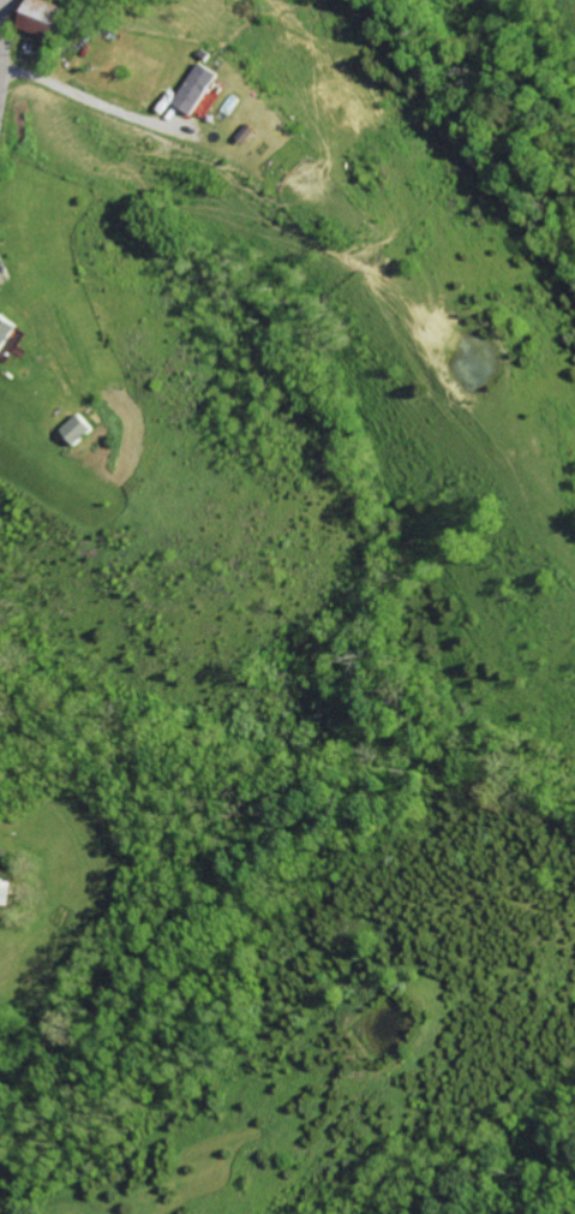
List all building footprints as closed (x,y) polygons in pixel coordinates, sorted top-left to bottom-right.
[(71,7),(41,0),(32,0),(25,31),(64,40),(71,7)] [(223,75),(204,63),(178,104),(197,116),(223,75)] [(3,311),(0,315),(0,361),(4,355),(13,361),(26,341),(22,339),(25,335),(20,331),(24,325),(3,311)] [(98,429),(84,414),(66,430),(80,445),(98,429)]
